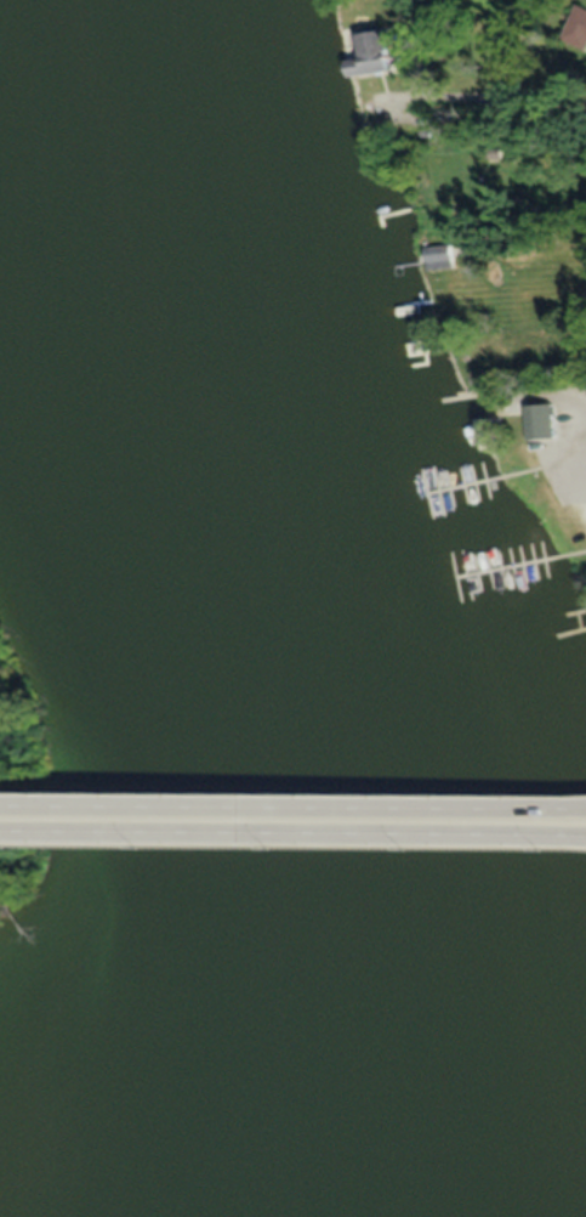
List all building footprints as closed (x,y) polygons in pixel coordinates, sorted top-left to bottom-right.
[(566,39),(585,46),(585,6),(579,3),(566,39)] [(362,74),(400,70),(395,30),(357,35),(362,74)]
